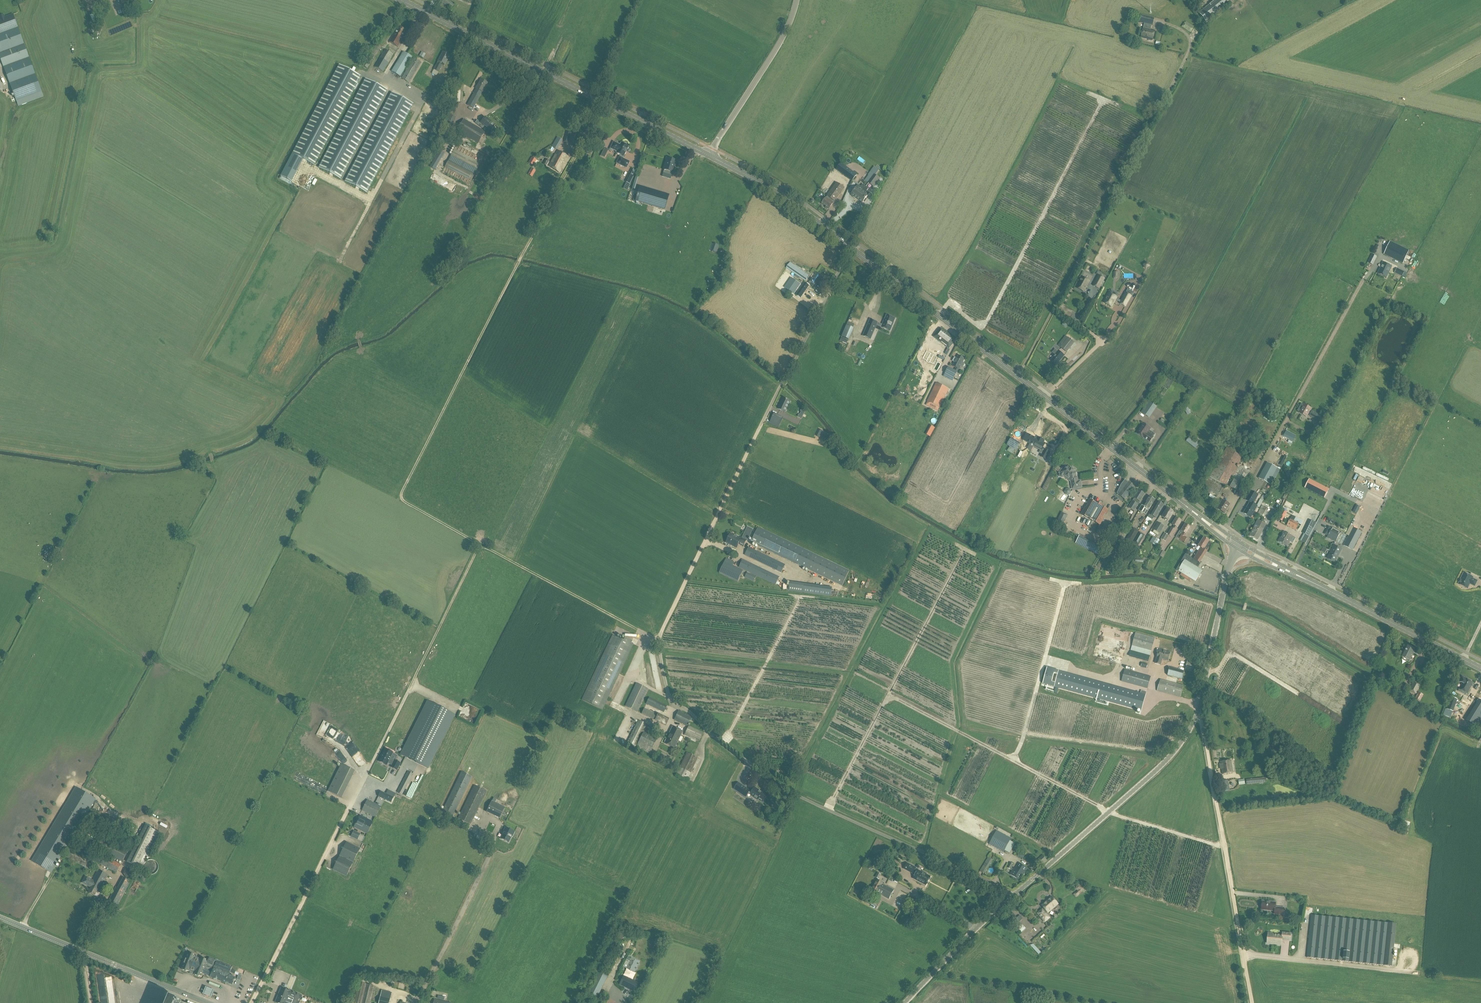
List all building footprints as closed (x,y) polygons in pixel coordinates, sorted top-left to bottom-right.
[(439,1),(451,10),(454,5),(448,0),(440,0),(439,1)] [(1200,14),(1207,23),(1229,5),(1225,0),(1217,0),(1200,14)] [(116,20),(117,24),(122,23),(119,9),(106,11),(108,22),(116,20)] [(4,67),(16,101),(42,92),(29,57),(14,15),(0,20),(0,56),(4,67)] [(1142,15),(1140,22),(1145,23),(1144,28),(1141,38),(1146,39),(1146,41),(1150,42),(1150,40),(1152,41),(1155,30),(1151,29),(1152,25),(1153,21),(1147,20),(1148,17),(1142,15)] [(1185,22),(1181,27),(1191,34),(1194,29),(1185,22)] [(396,31),(389,43),(398,48),(403,38),(402,38),(406,32),(399,28),(397,32),(396,31)] [(559,54),(565,38),(559,36),(553,51),(559,54)] [(385,50),(375,67),(383,72),(393,55),(385,50)] [(403,52),(391,71),(400,77),(412,57),(403,52)] [(437,63),(434,70),(438,72),(442,66),(444,67),(450,56),(443,52),(438,61),(439,62),(438,63),(437,63)] [(402,78),(401,79),(409,83),(421,63),(414,59),(403,75),(402,78)] [(361,77),(339,65),(292,154),(314,166),(361,77)] [(429,77),(432,71),(421,65),(417,73),(423,77),(424,75),(429,77)] [(446,78),(435,103),(439,105),(443,97),(444,97),(449,85),(450,85),(452,81),(446,78)] [(387,91),(365,79),(319,168),(340,179),(387,91)] [(476,89),(467,105),(473,108),(482,92),(483,92),(488,83),(481,79),(476,88),(476,89)] [(618,88),(615,93),(625,97),(627,92),(618,88)] [(453,91),(451,102),(455,103),(462,103),(463,92),(453,91)] [(413,104),(391,93),(345,182),(367,193),(413,104)] [(479,122),(478,124),(479,125),(478,126),(483,129),(486,126),(491,131),(495,126),(485,118),(481,123),(479,122)] [(464,119),(458,131),(479,143),(486,131),(464,119)] [(566,131),(563,142),(578,147),(581,136),(566,131)] [(611,149),(610,151),(612,153),(614,150),(617,152),(616,153),(621,156),(617,164),(626,168),(629,162),(622,159),(628,147),(621,143),(620,146),(614,143),(610,149),(611,149)] [(454,150),(451,157),(477,170),(480,163),(454,150)] [(440,151),(430,167),(435,170),(444,154),(440,151)] [(558,151),(549,167),(560,173),(569,157),(558,151)] [(857,157),(854,161),(859,163),(856,168),(858,169),(861,165),(865,168),(867,164),(857,157)] [(672,168),(674,161),(667,159),(663,170),(664,170),(663,173),(670,175),(671,172),(674,173),(675,169),(672,168)] [(449,161),(445,168),(471,181),(475,174),(449,161)] [(853,172),(841,163),(837,169),(852,180),(856,174),(853,172)] [(449,179),(451,175),(441,169),(441,168),(438,167),(436,169),(434,172),(449,179)] [(632,170),(626,183),(631,185),(637,173),(632,170)] [(874,175),(868,183),(873,187),(879,179),(874,175)] [(836,201),(844,189),(836,184),(827,195),(836,201)] [(861,188),(858,185),(851,194),(852,195),(851,196),(854,198),(855,197),(863,203),(864,202),(865,202),(867,199),(866,199),(869,194),(866,191),(868,189),(863,185),(861,188)] [(668,196),(640,188),(636,202),(664,210),(668,196)] [(834,203),(836,201),(827,195),(826,197),(827,198),(826,199),(825,199),(821,204),(828,210),(834,202),(834,203)] [(1403,263),(1408,251),(1390,242),(1384,254),(1403,263)] [(805,255),(807,251),(797,245),(795,249),(805,255)] [(762,278),(768,269),(747,255),(743,261),(757,270),(754,274),(762,278)] [(789,263),(786,268),(805,282),(809,276),(789,263)] [(1383,263),(1377,274),(1386,278),(1392,267),(1383,263)] [(1088,275),(1088,276),(1092,277),(1095,269),(1085,265),(1083,273),(1088,275)] [(1397,269),(1395,274),(1402,277),(1404,272),(1397,269)] [(815,273),(808,283),(816,289),(821,282),(822,283),(824,280),(822,279),(823,279),(815,273)] [(1099,276),(1093,286),(1099,289),(1105,279),(1099,276)] [(1082,277),(1076,288),(1084,292),(1090,282),(1082,277)] [(1137,286),(1129,278),(1123,285),(1132,292),(1137,286)] [(796,291),(798,288),(795,286),(798,283),(792,279),(785,289),(788,290),(794,294),(796,292),(796,291)] [(822,291),(828,283),(825,281),(820,289),(822,291)] [(803,285),(796,295),(800,298),(807,288),(803,285)] [(1109,294),(1103,303),(1111,308),(1115,300),(1120,303),(1121,302),(1116,299),(1117,298),(1109,294)] [(1120,303),(1120,304),(1125,307),(1131,297),(1125,294),(1121,302),(1120,303)] [(1072,315),(1060,308),(1057,312),(1070,319),(1072,315)] [(867,326),(862,337),(870,340),(874,329),(875,326),(889,332),(894,319),(886,316),(882,326),(870,320),(868,326),(867,326)] [(844,325),(840,336),(848,340),(853,328),(844,325)] [(955,339),(941,329),(938,333),(938,332),(934,337),(949,349),(953,344),(952,343),(955,339)] [(1066,336),(1058,345),(1067,353),(1075,343),(1066,336)] [(935,360),(937,356),(927,351),(923,358),(926,360),(926,361),(929,363),(930,361),(936,364),(933,369),(937,371),(941,363),(938,361),(935,360)] [(1059,351),(1051,361),(1057,365),(1064,356),(1059,351)] [(948,368),(945,374),(955,379),(961,366),(963,368),(965,364),(963,363),(965,359),(959,356),(953,367),(956,368),(954,371),(948,368)] [(937,384),(928,402),(940,408),(949,390),(937,384)] [(783,399),(778,409),(785,413),(790,402),(783,399)] [(1149,402),(1141,413),(1149,418),(1156,407),(1149,402)] [(1304,405),(1299,413),(1307,418),(1311,409),(1304,405)] [(1312,411),(1309,416),(1320,422),(1323,417),(1312,411)] [(774,414),(770,424),(778,428),(783,418),(774,414)] [(1143,423),(1136,433),(1145,439),(1150,443),(1153,438),(1155,435),(1150,431),(1151,429),(1143,423)] [(1045,437),(1053,441),(1057,435),(1045,427),(1038,437),(1043,440),(1045,437)] [(815,437),(821,439),(823,433),(818,430),(815,437)] [(1291,441),(1294,435),(1284,430),(1281,437),(1291,441)] [(1028,435),(1025,440),(1031,444),(1028,449),(1032,451),(1034,447),(1033,447),(1037,440),(1028,435)] [(1190,437),(1186,441),(1196,449),(1199,445),(1190,437)] [(1037,440),(1033,447),(1034,447),(1041,451),(1039,453),(1042,455),(1044,451),(1042,450),(1045,444),(1043,443),(1044,441),(1038,438),(1037,440)] [(1019,444),(1011,439),(1008,444),(1016,449),(1019,444)] [(1231,442),(1210,478),(1224,485),(1226,486),(1230,479),(1233,481),(1230,487),(1239,492),(1251,472),(1240,466),(1238,470),(1236,469),(1246,451),(1231,442)] [(1273,446),(1267,461),(1273,464),(1274,462),(1280,465),(1287,450),(1281,447),(1280,449),(1273,446)] [(1042,455),(1041,457),(1046,460),(1050,453),(1045,450),(1044,451),(1042,455)] [(1269,484),(1277,468),(1267,463),(1259,478),(1269,484)] [(1060,474),(1060,475),(1061,476),(1062,477),(1063,477),(1064,477),(1064,476),(1071,481),(1071,480),(1072,481),(1073,483),(1072,483),(1073,489),(1081,487),(1080,481),(1078,482),(1077,478),(1074,476),(1076,474),(1073,472),(1074,471),(1071,469),(1070,470),(1068,468),(1066,471),(1063,469),(1060,473),(1061,473),(1060,474)] [(1210,478),(1205,487),(1218,495),(1224,485),(1210,478)] [(1309,480),(1304,489),(1325,498),(1329,490),(1309,480)] [(1117,494),(1125,500),(1135,488),(1128,483),(1125,481),(1122,485),(1117,494)] [(1133,502),(1129,508),(1134,512),(1138,505),(1140,502),(1145,495),(1139,491),(1134,499),(1135,499),(1133,502)] [(1250,503),(1244,514),(1251,518),(1257,506),(1253,504),(1258,496),(1251,491),(1246,500),(1250,503)] [(1142,505),(1138,511),(1146,515),(1155,501),(1150,498),(1149,499),(1147,502),(1144,507),(1142,505)] [(1086,508),(1082,515),(1099,525),(1103,517),(1102,517),(1104,514),(1105,514),(1107,510),(1102,507),(1102,506),(1096,503),(1095,503),(1090,500),(1088,504),(1089,505),(1087,508),(1086,508)] [(1222,501),(1217,509),(1225,514),(1230,505),(1222,501)] [(1150,514),(1148,518),(1152,520),(1154,517),(1156,518),(1163,506),(1158,503),(1156,507),(1155,507),(1153,510),(1154,511),(1151,515),(1150,514)] [(1262,506),(1257,515),(1262,518),(1265,517),(1269,509),(1262,506)] [(1168,508),(1162,517),(1164,518),(1163,519),(1165,520),(1166,519),(1168,521),(1174,512),(1168,508)] [(1283,510),(1278,519),(1282,521),(1285,516),(1287,512),(1283,510)] [(1293,516),(1287,526),(1296,531),(1299,524),(1301,525),(1303,521),(1293,516)] [(1177,518),(1173,525),(1174,526),(1177,528),(1181,521),(1177,518)] [(1258,520),(1250,537),(1258,541),(1266,525),(1258,520)] [(1307,525),(1303,533),(1304,534),(1307,536),(1309,537),(1314,528),(1316,524),(1309,520),(1307,525)] [(1158,523),(1153,531),(1159,534),(1164,526),(1158,523)] [(1181,531),(1187,535),(1191,528),(1185,524),(1181,531)] [(1167,535),(1169,536),(1172,538),(1178,528),(1177,528),(1174,526),(1173,528),(1171,528),(1167,534),(1167,535)] [(757,527),(750,543),(806,570),(841,586),(849,571),(813,554),(757,527)] [(1133,528),(1127,540),(1132,543),(1139,531),(1133,528)] [(1332,528),(1327,538),(1335,542),(1341,532),(1332,528)] [(1353,550),(1362,532),(1353,528),(1344,545),(1353,550)] [(1181,530),(1176,538),(1185,543),(1188,538),(1185,537),(1187,535),(1181,531),(1181,530)] [(1112,535),(1110,539),(1114,541),(1117,537),(1118,538),(1120,535),(1113,531),(1111,535),(1112,535)] [(1140,532),(1133,543),(1137,545),(1138,547),(1145,536),(1140,532)] [(1284,532),(1278,542),(1287,547),(1293,537),(1284,532)] [(730,534),(725,543),(736,548),(738,544),(743,547),(745,541),(746,541),(750,534),(748,533),(747,534),(744,533),(741,538),(740,538),(740,539),(730,534)] [(1165,533),(1161,539),(1166,542),(1169,536),(1167,535),(1167,534),(1165,533)] [(1201,548),(1193,560),(1197,562),(1200,564),(1201,563),(1208,552),(1204,550),(1210,541),(1204,538),(1198,546),(1201,548)] [(1105,547),(1103,551),(1107,553),(1106,554),(1110,557),(1113,551),(1114,551),(1118,543),(1114,541),(1110,539),(1105,547)] [(1327,558),(1335,562),(1341,550),(1334,546),(1327,558)] [(748,547),(744,556),(780,573),(785,565),(762,554),(763,552),(755,548),(754,550),(748,547)] [(742,560),(738,568),(775,585),(779,577),(742,560)] [(724,562),(718,574),(737,583),(743,571),(724,562)] [(746,573),(744,578),(753,582),(755,577),(746,573)] [(1464,573),(1458,585),(1468,589),(1471,584),(1475,587),(1478,581),(1474,578),(1474,577),(1472,577),(1472,576),(1467,574),(1464,573)] [(789,582),(788,591),(803,593),(804,584),(789,582)] [(1136,633),(1131,651),(1150,656),(1155,638),(1136,633)] [(612,635),(581,700),(601,710),(633,644),(630,643),(631,641),(624,638),(623,641),(612,635)] [(1401,651),(1399,655),(1401,656),(1401,657),(1410,661),(1411,660),(1412,658),(1412,657),(1415,650),(1407,646),(1403,653),(1401,651)] [(1160,650),(1156,663),(1161,665),(1163,659),(1168,661),(1171,653),(1160,650)] [(1170,668),(1168,676),(1182,680),(1184,672),(1170,668)] [(1141,694),(1047,669),(1043,684),(1133,709),(1142,711),(1147,692),(1142,691),(1141,694)] [(1125,670),(1122,682),(1148,689),(1151,677),(1125,670)] [(621,700),(629,680),(622,677),(614,697),(621,700)] [(1460,689),(1458,691),(1465,695),(1466,693),(1467,694),(1470,689),(1473,683),(1462,677),(1459,681),(1462,683),(1459,689),(1460,689)] [(1160,679),(1157,692),(1180,698),(1184,686),(1160,679)] [(1414,682),(1409,691),(1416,694),(1420,685),(1414,682)] [(635,683),(624,706),(636,712),(647,689),(635,683)] [(662,703),(663,699),(647,692),(645,696),(662,703)] [(1419,702),(1423,695),(1419,692),(1415,700),(1419,702)] [(648,698),(645,704),(663,713),(666,706),(648,698)] [(1466,721),(1476,727),(1480,719),(1480,701),(1479,700),(1466,720),(1466,721)] [(427,768),(454,715),(428,702),(401,755),(427,768)] [(456,719),(472,725),(476,717),(471,715),(473,711),(475,711),(475,709),(463,704),(456,719)] [(663,715),(659,713),(658,714),(648,710),(644,707),(643,708),(641,714),(659,723),(663,715)] [(678,711),(673,720),(686,726),(691,717),(678,711)] [(637,720),(626,743),(635,747),(646,725),(637,720)] [(317,734),(323,736),(327,724),(321,722),(317,734)] [(688,726),(684,735),(698,742),(702,733),(688,726)] [(664,740),(663,742),(664,743),(673,748),(674,747),(675,747),(676,746),(675,745),(681,732),(672,727),(665,740),(664,740)] [(642,733),(635,748),(649,754),(656,740),(642,733)] [(1275,745),(1269,747),(1271,755),(1277,753),(1275,745)] [(390,760),(393,753),(385,749),(379,762),(387,766),(388,763),(392,765),(391,767),(397,770),(400,764),(395,761),(394,762),(390,760)] [(686,753),(675,775),(686,780),(696,758),(686,753)] [(1221,764),(1219,765),(1220,769),(1222,769),(1222,774),(1233,772),(1231,761),(1220,763),(1221,764)] [(342,765),(328,792),(341,799),(355,772),(342,765)] [(373,781),(373,782),(379,785),(386,771),(374,766),(369,779),(373,781)] [(409,772),(397,794),(402,796),(414,775),(409,772)] [(461,772),(441,813),(451,818),(471,777),(461,772)] [(315,788),(317,783),(305,778),(303,784),(315,788)] [(1228,781),(1221,782),(1222,792),(1230,790),(1228,781)] [(767,796),(756,788),(752,793),(751,792),(750,791),(741,785),(737,791),(746,797),(749,793),(750,794),(751,795),(758,800),(759,799),(763,802),(767,796)] [(473,786),(457,819),(470,825),(486,792),(473,786)] [(32,862),(51,873),(95,799),(77,788),(32,862)] [(391,803),(394,798),(381,792),(379,797),(391,803)] [(367,800),(362,811),(376,818),(381,807),(367,800)] [(490,802),(486,812),(499,818),(504,808),(490,802)] [(360,816),(354,828),(368,834),(373,822),(360,816)] [(146,827),(128,863),(141,870),(144,864),(148,857),(150,859),(162,835),(146,827)] [(503,831),(500,839),(508,842),(511,835),(512,835),(513,831),(504,827),(503,831)] [(997,830),(989,845),(1004,853),(1012,838),(997,830)] [(354,831),(351,837),(358,841),(361,834),(354,831)] [(99,835),(93,848),(122,863),(130,849),(129,849),(130,847),(130,846),(131,841),(127,839),(124,845),(123,845),(121,847),(99,835)] [(347,843),(333,870),(347,877),(360,849),(347,843)] [(94,851),(90,859),(117,873),(121,865),(94,851)] [(69,852),(67,857),(91,870),(93,865),(69,852)] [(1043,855),(1036,861),(1041,866),(1048,861),(1043,855)] [(988,857),(980,871),(985,874),(993,860),(988,857)] [(907,863),(904,869),(912,873),(913,872),(916,873),(913,879),(919,882),(919,881),(921,882),(921,883),(926,885),(930,877),(926,875),(927,874),(923,872),(923,873),(918,870),(919,869),(915,868),(907,863)] [(1015,868),(1014,869),(1013,871),(1011,875),(1020,881),(1028,869),(1019,864),(1016,869),(1015,868)] [(86,877),(83,883),(92,888),(89,893),(95,896),(97,893),(98,894),(108,875),(99,871),(93,883),(90,881),(91,880),(86,877)] [(116,887),(108,903),(117,908),(130,883),(123,879),(118,888),(116,887)] [(877,881),(872,891),(877,894),(877,893),(889,899),(894,890),(882,884),(883,883),(877,881)] [(1075,893),(1073,895),(1076,898),(1078,896),(1078,895),(1078,896),(1081,893),(1082,893),(1084,894),(1087,890),(1086,887),(1084,887),(1080,886),(1080,885),(1077,884),(1075,890),(1077,891),(1077,892),(1075,893)] [(1043,910),(1039,914),(1046,922),(1050,918),(1046,914),(1048,912),(1049,912),(1058,904),(1052,897),(1043,906),(1046,909),(1044,911),(1043,910)] [(1261,904),(1261,907),(1262,907),(1261,910),(1275,911),(1275,914),(1284,915),(1284,908),(1276,907),(1276,903),(1262,901),(1262,903),(1261,904)] [(1013,913),(1007,918),(1014,926),(1023,919),(1020,916),(1017,918),(1013,913)] [(1312,916),(1307,958),(1392,967),(1397,924),(1312,916)] [(1268,934),(1267,943),(1282,945),(1282,940),(1290,941),(1291,934),(1282,933),(1282,936),(1273,935),(1273,933),(1269,933),(1269,934),(1268,934)] [(641,937),(628,967),(637,971),(650,941),(641,937)] [(1036,955),(1038,953),(1030,944),(1028,947),(1036,955)] [(184,964),(182,969),(184,970),(183,971),(187,972),(187,971),(196,975),(196,976),(199,977),(200,976),(201,977),(203,973),(211,977),(226,983),(233,986),(236,978),(229,976),(230,972),(234,974),(235,971),(232,969),(232,967),(217,961),(215,961),(215,960),(209,958),(208,962),(206,961),(206,960),(202,958),(202,959),(193,956),(194,955),(190,953),(190,954),(188,954),(186,959),(185,958),(183,964),(184,964)] [(624,977),(620,985),(633,992),(637,984),(624,977)] [(98,984),(101,1002),(108,1002),(105,983),(98,984)] [(354,1002),(371,1002),(375,986),(359,983),(354,1002)] [(206,987),(203,994),(212,998),(215,991),(206,987)] [(275,1002),(276,1002),(297,1002),(300,995),(287,990),(286,991),(281,989),(275,1002)] [(379,1002),(390,1002),(392,993),(382,991),(379,1002)]
